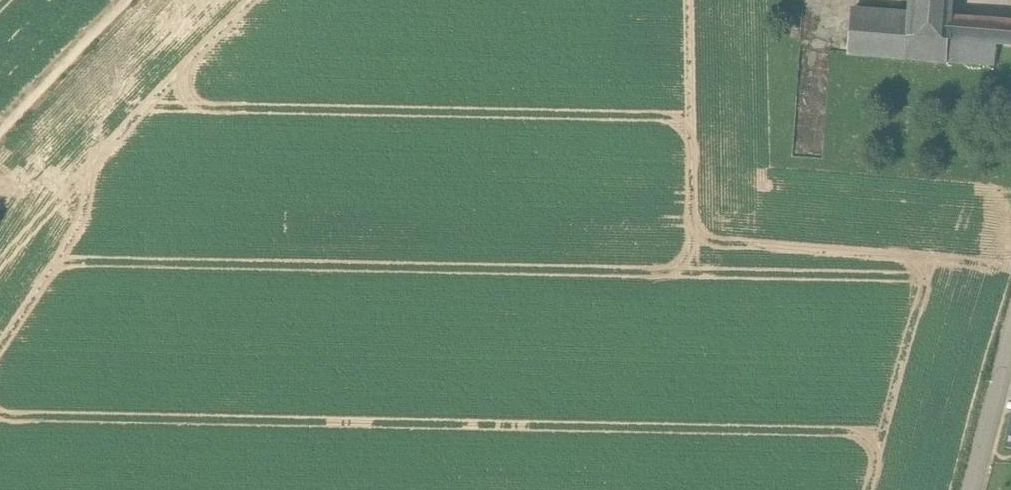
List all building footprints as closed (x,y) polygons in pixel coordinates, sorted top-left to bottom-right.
[(997,44),(1010,45),(1010,22),(948,18),(950,0),(911,0),(910,14),(854,9),(850,54),(995,65),(997,44)]
